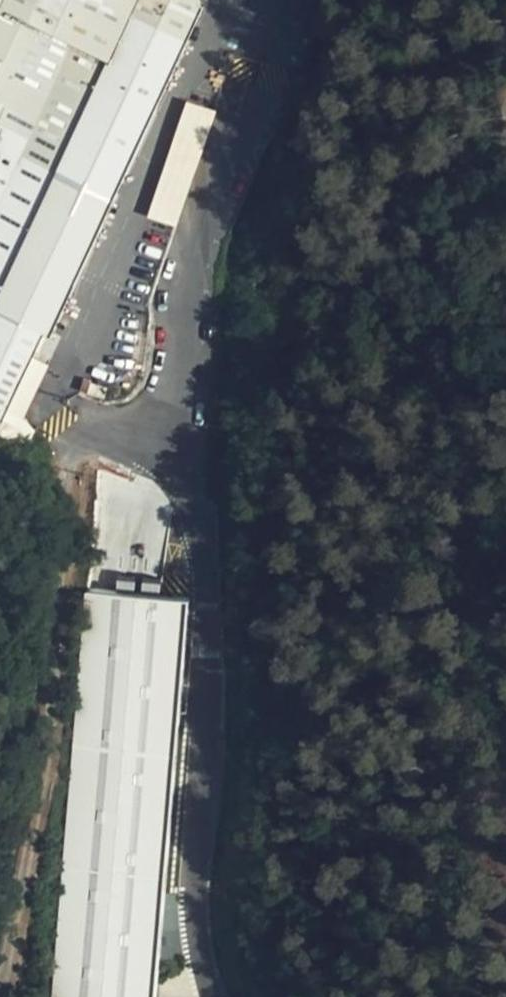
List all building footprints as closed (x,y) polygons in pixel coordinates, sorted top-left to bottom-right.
[(6,316),(47,336),(203,5),(193,0),(95,0),(45,105),(0,201),(0,328),(6,316)] [(95,0),(0,0),(0,84),(45,105),(95,0)] [(0,84),(0,201),(45,105),(0,84)] [(185,101),(146,217),(176,227),(214,110),(185,101)] [(47,336),(6,316),(0,328),(0,424),(4,426),(47,336)] [(120,743),(122,666),(84,664),(81,741),(120,743)] [(122,666),(120,743),(119,761),(117,831),(111,996),(166,996),(177,667),(122,666)] [(117,831),(119,761),(89,760),(86,830),(117,831)]
